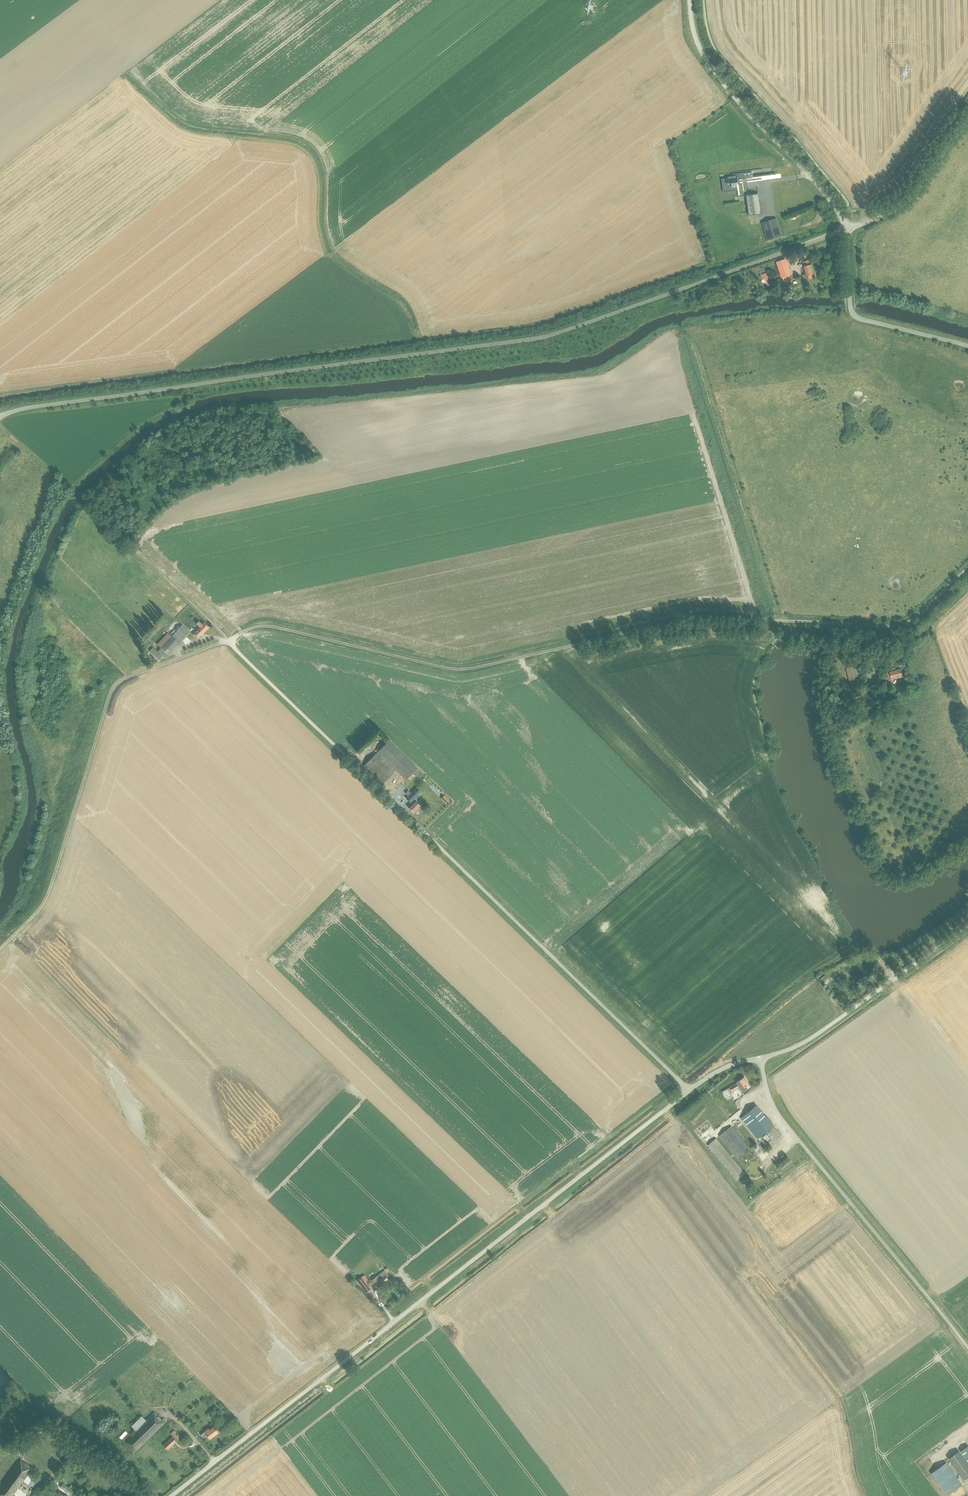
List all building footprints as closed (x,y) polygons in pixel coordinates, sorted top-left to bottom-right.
[(727,182),(722,183),(722,184),(722,185),(723,187),(723,189),(737,187),(737,185),(737,183),(736,181),(738,181),(738,179),(742,178),(742,173),(732,175),(732,176),(726,177),(726,179),(727,182)] [(759,194),(746,196),(749,214),(761,213),(759,194)] [(767,240),(781,236),(776,219),(762,223),(767,240)] [(777,263),(784,283),(792,280),(785,260),(777,263)] [(809,260),(805,261),(806,266),(803,267),(806,277),(814,274),(811,265),(809,260)] [(193,634),(197,638),(202,633),(203,633),(209,627),(204,623),(202,625),(199,621),(198,621),(196,623),(196,624),(200,627),(198,630),(197,629),(195,631),(195,632),(193,634)] [(153,647),(150,651),(159,660),(163,656),(165,658),(169,655),(190,632),(182,625),(172,636),(168,633),(158,644),(161,648),(158,652),(153,647)] [(853,697),(863,695),(856,665),(846,668),(853,697)] [(889,680),(902,677),(900,669),(885,673),(885,674),(887,674),(889,680)] [(407,784),(414,776),(412,774),(398,788),(402,792),(406,788),(404,786),(406,784),(407,784)] [(416,789),(414,791),(409,795),(413,799),(416,797),(414,795),(418,790),(416,789)] [(414,813),(420,806),(415,801),(408,807),(414,813)] [(746,1086),(749,1084),(744,1077),(737,1083),(722,1092),(725,1098),(733,1094),(732,1092),(740,1088),(740,1089),(742,1092),(747,1088),(746,1086)] [(756,1105),(741,1118),(757,1139),(765,1132),(773,1142),(776,1140),(777,1141),(782,1137),(756,1105)] [(737,1158),(749,1148),(731,1126),(719,1136),(737,1158)] [(736,1181),(745,1174),(716,1138),(707,1145),(736,1181)] [(757,1161),(756,1161),(755,1161),(754,1161),(754,1162),(753,1162),(752,1162),(752,1163),(751,1163),(750,1164),(749,1165),(749,1166),(749,1167),(748,1167),(748,1168),(748,1169),(748,1170),(749,1170),(749,1171),(749,1172),(750,1173),(750,1174),(751,1174),(752,1175),(753,1175),(753,1176),(754,1176),(755,1176),(756,1176),(757,1176),(758,1176),(758,1175),(759,1175),(760,1175),(760,1174),(761,1174),(761,1173),(762,1172),(762,1171),(763,1171),(763,1170),(763,1169),(763,1168),(763,1167),(762,1166),(762,1165),(762,1164),(761,1164),(760,1163),(759,1162),(758,1162),(757,1161)] [(372,1280),(371,1281),(374,1284),(377,1288),(378,1289),(380,1287),(379,1287),(388,1279),(386,1277),(388,1276),(385,1272),(381,1275),(380,1274),(378,1276),(377,1276),(372,1280)] [(356,1280),(355,1281),(360,1288),(361,1287),(365,1292),(371,1288),(367,1283),(362,1276),(356,1280)] [(134,1453),(165,1423),(154,1412),(123,1442),(134,1453)] [(209,1438),(218,1431),(214,1426),(210,1430),(209,1428),(201,1434),(203,1437),(207,1435),(209,1438)] [(119,1437),(122,1439),(128,1432),(126,1430),(119,1437)] [(177,1440),(181,1437),(174,1430),(170,1433),(177,1440)] [(167,1449),(176,1441),(172,1437),(163,1445),(167,1449)] [(22,1457),(26,1452),(22,1449),(20,1451),(14,1447),(12,1449),(22,1457)] [(967,1476),(967,1463),(959,1451),(949,1459),(964,1479),(967,1476)] [(33,1468),(21,1459),(0,1488),(0,1495),(12,1495),(33,1468)] [(947,1495),(962,1484),(946,1462),(931,1473),(947,1495)] [(71,1494),(75,1487),(71,1484),(69,1487),(65,1484),(66,1483),(63,1482),(60,1487),(71,1494)]
